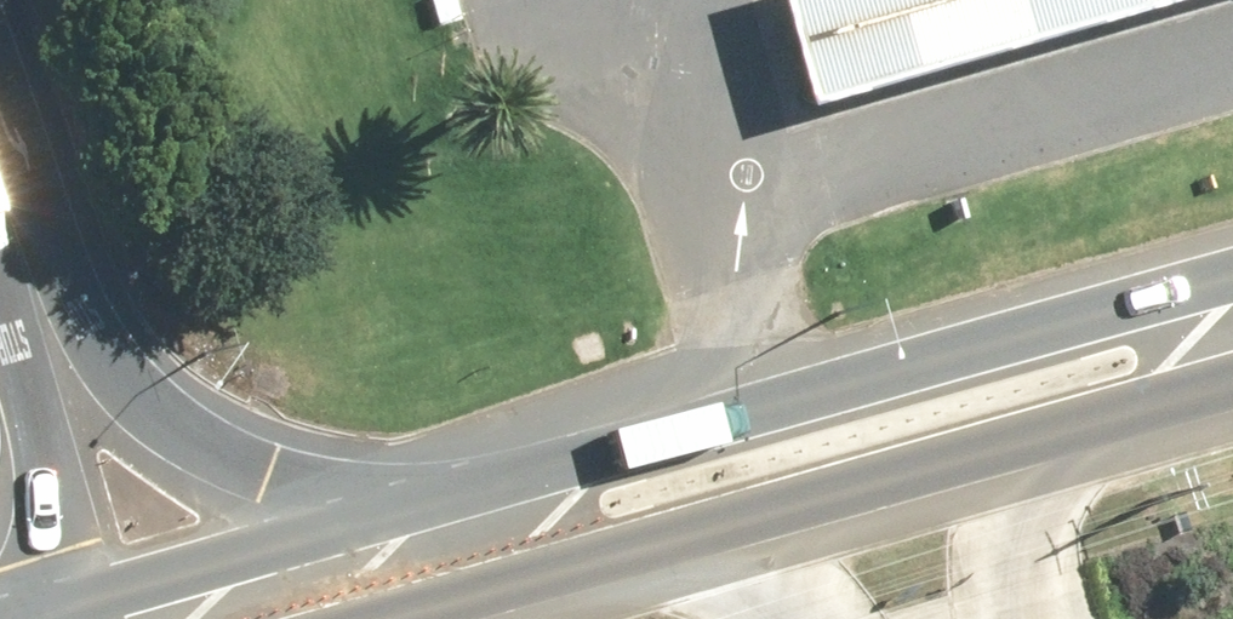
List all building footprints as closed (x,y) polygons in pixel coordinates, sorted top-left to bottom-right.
[(803,129),(1232,10),(1232,0),(767,0),(803,129)]
